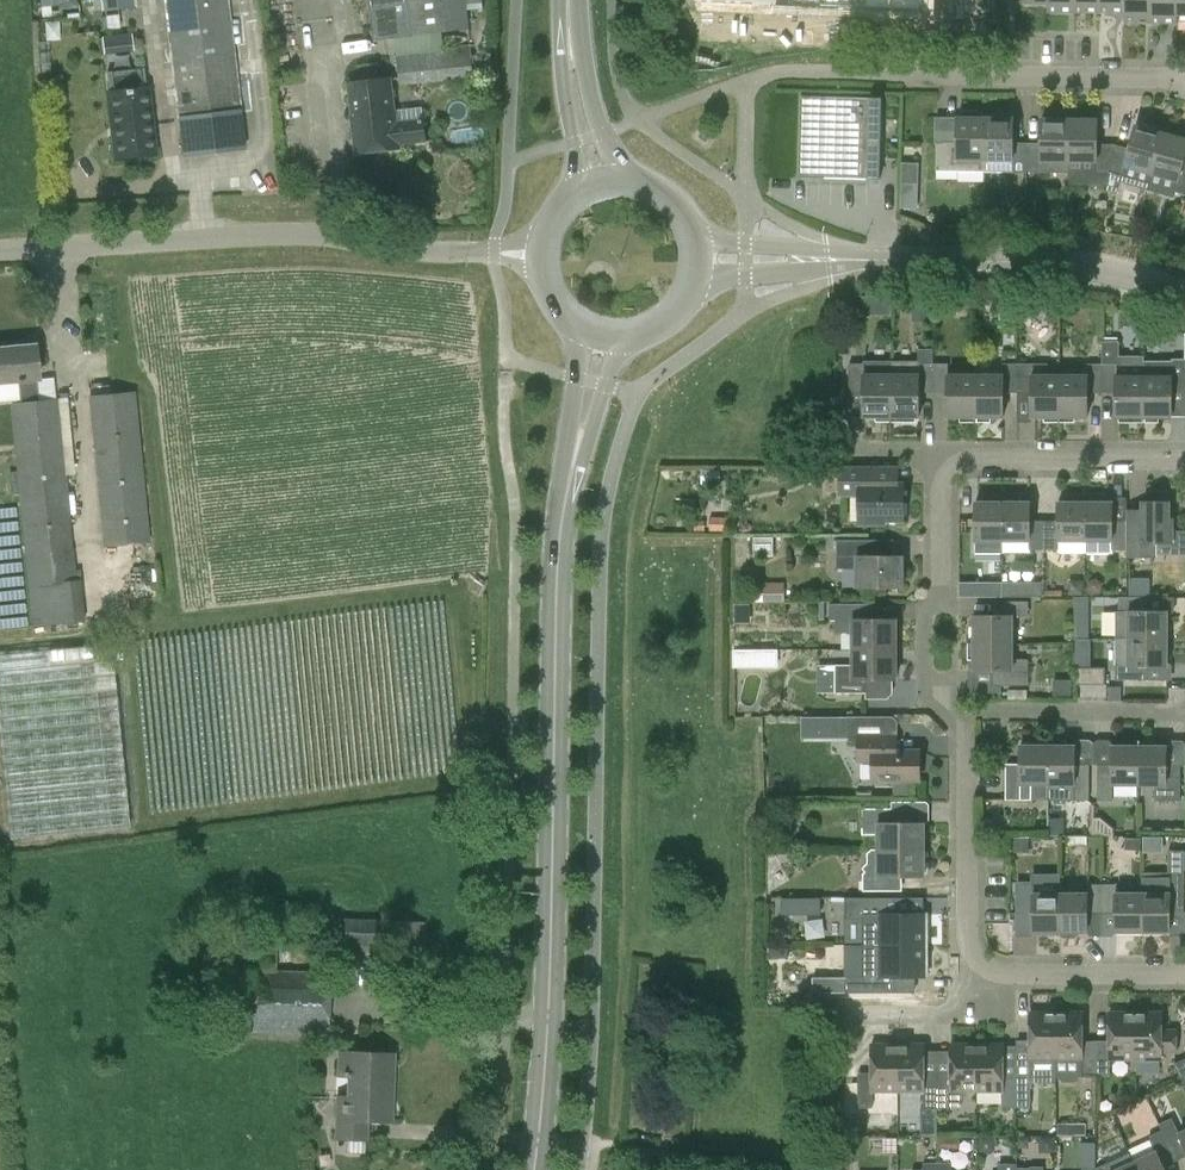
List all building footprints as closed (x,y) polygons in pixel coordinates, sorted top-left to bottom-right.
[(79,7),(78,0),(44,0),(45,11),(79,7)] [(102,9),(136,7),(135,0),(101,0),(102,9)] [(177,122),(176,122),(180,158),(246,150),(242,114),(241,114),(227,0),(163,0),(177,122)] [(387,38),(395,37),(400,86),(473,78),(470,44),(444,47),(443,32),(470,30),(467,0),(370,0),(374,40),(387,38)] [(704,2),(927,11),(927,0),(704,0),(704,2)] [(1024,3),(1048,3),(1048,11),(1049,11),(1049,0),(1024,0),(1024,3)] [(1049,11),(1074,12),(1074,0),(1049,0),(1049,11)] [(1074,12),(1101,12),(1101,0),(1074,0),(1074,12)] [(1101,12),(1125,13),(1125,22),(1126,22),(1126,0),(1101,0),(1101,12)] [(1151,22),(1152,0),(1126,0),(1126,22),(1151,22)] [(1177,23),(1178,0),(1152,0),(1151,22),(1177,23)] [(104,33),(106,68),(135,66),(134,31),(104,33)] [(143,68),(107,72),(109,92),(108,92),(116,158),(154,154),(146,87),(145,87),(143,68)] [(347,84),(351,116),(350,116),(354,153),(400,148),(399,144),(425,141),(422,119),(396,122),(391,79),(347,84)] [(882,99),(801,97),(798,178),(879,180),(882,99)] [(937,170),(985,171),(986,118),(938,117),(937,170)] [(985,171),(1028,171),(1028,142),(1013,142),(1014,118),(986,118),(985,171)] [(1042,143),(1028,142),(1028,171),(1070,172),(1070,161),(1071,119),(1042,119),(1042,143)] [(1070,161),(1097,161),(1097,172),(1110,173),(1114,144),(1113,144),(1098,144),(1098,120),(1071,119),(1070,161)] [(1122,176),(1125,165),(1151,173),(1163,133),(1136,125),(1130,148),(1114,144),(1110,173),(1122,176)] [(1184,194),(1184,164),(1183,164),(1184,158),(1184,139),(1163,133),(1151,173),(1179,180),(1176,191),(1184,194)] [(901,206),(920,206),(921,160),(902,159),(901,206)] [(1143,417),(1144,361),(1144,355),(1119,355),(1119,341),(1103,341),(1103,364),(1102,364),(1102,392),(1116,392),(1116,417),(1143,417)] [(18,381),(20,402),(9,403),(16,471),(8,472),(10,494),(18,493),(31,626),(84,621),(80,579),(80,569),(75,569),(59,398),(38,400),(36,379),(38,379),(35,344),(0,347),(0,383),(18,381)] [(920,392),(934,392),(934,363),(934,349),(918,349),(918,361),(891,361),(891,416),(899,416),(899,421),(915,421),(915,416),(920,416),(920,392)] [(1144,361),(1143,417),(1172,417),(1172,400),(1174,399),(1174,393),(1184,393),(1184,359),(1173,359),(1173,361),(1144,361)] [(844,416),(864,416),(891,416),(891,361),(864,360),(864,363),(850,363),(850,392),(844,392),(844,416)] [(934,392),(948,392),(948,416),(975,416),(975,375),(948,375),(948,363),(934,363),(934,392)] [(1004,393),(1018,393),(1018,363),(1004,363),(1004,375),(975,375),(975,416),(1004,417),(1004,393)] [(1059,375),(1048,375),(1048,363),(1018,363),(1018,393),(1032,392),(1032,417),(1059,417),(1059,375)] [(1088,375),(1059,375),(1059,417),(1088,417),(1088,392),(1102,392),(1102,364),(1088,364),(1088,375)] [(89,395),(87,399),(102,548),(150,542),(135,391),(89,395)] [(841,495),(860,495),(860,523),(884,523),(884,520),(903,520),(903,484),(897,483),(897,467),(841,466),(841,495)] [(976,540),(1003,541),(1003,501),(976,501),(976,540)] [(1044,521),(1030,520),(1030,501),(1003,501),(1003,541),(1003,553),(1031,553),(1031,549),(1044,549),(1044,521)] [(1058,521),(1044,521),(1044,549),(1059,549),(1059,553),(1085,553),(1085,502),(1058,502),(1058,521)] [(1127,521),(1113,521),(1113,502),(1085,502),(1085,553),(1112,553),(1112,550),(1127,550),(1127,521)] [(1127,550),(1127,556),(1155,556),(1155,542),(1173,542),(1173,519),(1170,519),(1170,502),(1143,502),(1143,510),(1127,510),(1127,521),(1127,550)] [(838,568),(857,568),(857,587),(903,587),(903,556),(894,556),(894,539),(838,539),(838,568)] [(1007,593),(1045,594),(1045,580),(1007,579),(1007,593)] [(1003,581),(986,581),(986,597),(1003,597),(1003,581)] [(1076,595),(1077,634),(1092,634),(1091,595),(1076,595)] [(1120,596),(1120,612),(1116,612),(1116,638),(1167,638),(1168,613),(1172,613),(1175,611),(1175,596),(1120,596)] [(993,602),(993,615),(974,615),(974,643),(1013,642),(1013,615),(1029,615),(1029,602),(993,602)] [(853,632),(853,649),(896,649),(896,619),(873,619),(873,603),(830,603),(830,619),(836,619),(836,632),(853,632)] [(1080,663),(1094,663),(1093,636),(1079,637),(1080,663)] [(1149,680),(1149,665),(1167,665),(1167,638),(1116,638),(1116,664),(1119,664),(1119,680),(1149,680)] [(1029,658),(1013,658),(1013,642),(974,643),(974,670),(993,670),(993,685),(1029,685),(1029,658)] [(10,838),(130,827),(112,644),(0,655),(0,738),(10,838)] [(779,665),(780,647),(735,647),(735,665),(779,665)] [(867,692),(867,679),(896,679),(896,649),(853,649),(853,665),(836,665),(836,692),(867,692)] [(1105,684),(1106,666),(1075,667),(1075,684),(1105,684)] [(857,762),(873,762),(873,781),(920,781),(920,750),(898,750),(898,733),(857,732),(857,762)] [(1021,745),(1021,763),(1006,763),(1006,799),(1032,800),(1032,784),(1048,784),(1048,745),(1021,745)] [(1048,784),(1048,800),(1089,800),(1089,764),(1075,764),(1075,745),(1048,745),(1048,784)] [(1112,800),(1112,784),(1139,785),(1140,745),(1112,745),(1112,765),(1098,764),(1098,800),(1112,800)] [(1155,800),(1165,800),(1181,801),(1181,764),(1167,764),(1167,746),(1140,745),(1139,785),(1156,785),(1155,800)] [(878,835),(878,849),(924,849),(924,822),(902,822),(903,808),(892,808),(863,808),(863,835),(878,835)] [(903,890),(903,876),(924,876),(924,849),(878,849),(873,849),(868,853),(868,863),(864,867),(864,869),(866,871),(864,873),(864,890),(903,890)] [(1142,892),(1142,931),(1170,931),(1170,935),(1184,935),(1184,911),(1184,850),(1168,850),(1168,882),(1142,882),(1142,892)] [(1060,893),(1034,893),(1034,883),(1018,884),(1018,932),(1060,932),(1060,893)] [(1087,932),(1087,912),(1102,912),(1102,884),(1087,884),(1087,893),(1060,893),(1060,932),(1064,937),(1076,937),(1079,934),(1079,932),(1087,932)] [(1142,892),(1116,892),(1116,884),(1102,884),(1102,912),(1116,912),(1116,932),(1142,931),(1142,892)] [(822,913),(823,897),(784,895),(783,911),(822,913)] [(847,897),(847,944),(927,944),(927,913),(896,913),(896,897),(847,897)] [(376,920),(345,920),(344,945),(375,946),(376,920)] [(393,921),(392,969),(425,970),(426,922),(393,921)] [(276,930),(248,929),(246,970),(227,970),(225,1030),(327,1033),(329,972),(275,970),(276,930)] [(896,992),(896,976),(927,976),(927,944),(847,944),(847,971),(846,976),(812,977),(813,992),(896,992)] [(1031,1060),(1056,1060),(1057,1011),(1031,1011),(1031,1060)] [(1056,1060),(1057,1060),(1057,1076),(1059,1076),(1064,1081),(1075,1081),(1080,1075),(1096,1075),(1096,1040),(1083,1040),(1083,1011),(1057,1011),(1056,1060)] [(1110,1040),(1096,1040),(1096,1075),(1110,1075),(1110,1060),(1136,1060),(1136,1011),(1110,1011),(1110,1040)] [(1177,1030),(1162,1030),(1162,1011),(1136,1011),(1136,1060),(1162,1060),(1162,1052),(1177,1052),(1177,1030)] [(872,1107),(872,1091),(898,1091),(898,1043),(872,1043),(872,1072),(859,1072),(859,1107),(872,1107)] [(938,1073),(924,1073),(924,1043),(898,1043),(898,1091),(924,1091),(924,1107),(938,1107),(938,1073)] [(951,1073),(938,1073),(938,1107),(961,1107),(965,1091),(978,1092),(977,1043),(951,1043),(951,1073)] [(978,1092),(1003,1092),(1003,1107),(1018,1107),(1017,1079),(1017,1072),(1003,1072),(1003,1043),(977,1043),(978,1092)] [(368,1141),(369,1121),(390,1122),(393,1053),(338,1051),(337,1076),(347,1076),(346,1096),(337,1096),(335,1139),(368,1141)] [(1181,1076),(1184,1074),(1184,1058),(1175,1063),(1181,1076)] [(1031,1072),(1017,1072),(1017,1079),(1018,1107),(1030,1107),(1031,1072)] [(1179,1133),(1172,1118),(1160,1123),(1162,1130),(1176,1161),(1184,1157),(1184,1130),(1179,1133)] [(1164,1166),(1176,1161),(1162,1130),(1150,1136),(1157,1152),(1134,1162),(1138,1169),(1165,1169),(1164,1166)] [(1031,1152),(1058,1151),(1057,1134),(1030,1135),(1031,1152)]
